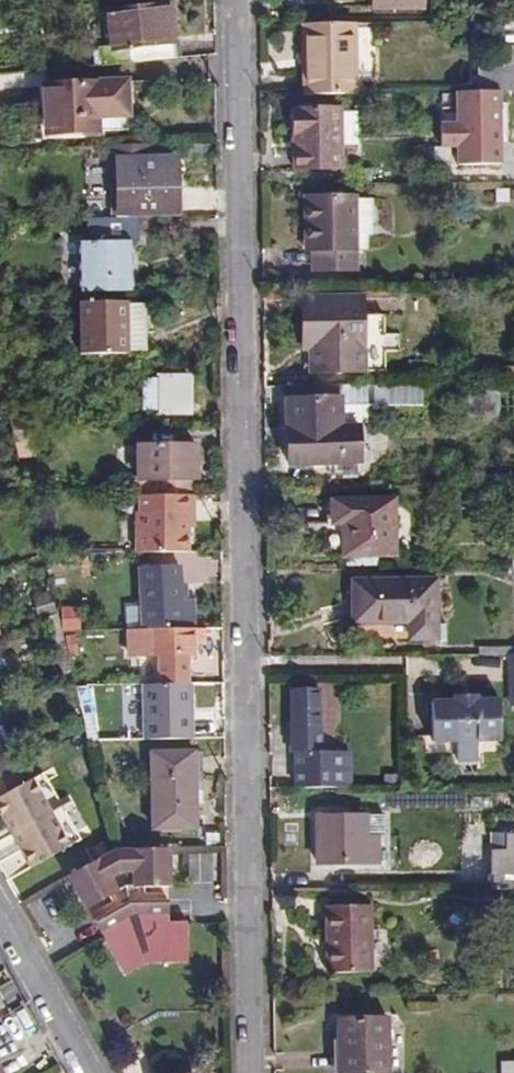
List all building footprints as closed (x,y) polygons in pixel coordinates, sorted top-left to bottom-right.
[(422,9),(422,0),(373,0),(373,10),(422,9)] [(102,49),(104,65),(176,58),(171,4),(110,10),(113,46),(102,46),(102,49)] [(303,25),(304,96),(356,95),(354,24),(303,25)] [(371,77),(372,26),(361,25),(359,76),(371,77)] [(102,49),(93,50),(94,66),(104,65),(102,49)] [(479,93),(513,92),(513,68),(478,68),(479,93)] [(127,81),(44,84),(46,134),(99,132),(98,105),(128,104),(127,81)] [(502,93),(502,100),(466,101),(466,118),(466,152),(466,168),(498,169),(497,175),(513,175),(513,92),(502,93)] [(294,109),(295,170),(341,169),(341,148),(358,148),(357,108),(294,109)] [(457,152),(466,152),(466,118),(457,118),(457,152)] [(188,153),(210,152),(210,142),(181,143),(181,150),(188,153)] [(173,159),(149,159),(149,145),(98,147),(98,161),(114,160),(114,187),(111,187),(112,217),(180,215),(179,190),(174,190),(173,159)] [(357,268),(357,250),(357,248),(356,197),(305,198),(306,232),(312,233),(313,251),(313,270),(357,268)] [(372,197),(356,197),(357,248),(368,248),(367,231),(373,231),(372,197)] [(81,293),(130,292),(130,243),(138,242),(138,225),(138,218),(88,220),(88,242),(80,242),(81,293)] [(93,302),(81,302),(81,354),(129,354),(129,351),(146,351),(146,303),(129,304),(129,302),(106,302),(106,296),(94,297),(93,302)] [(312,374),(364,372),(362,297),(303,299),(304,337),(304,352),(311,351),(312,374)] [(497,380),(513,380),(513,367),(497,367),(497,380)] [(160,414),(190,414),(190,375),(160,375),(160,378),(160,411),(160,414)] [(143,410),(160,411),(160,378),(143,378),(143,410)] [(423,384),(287,386),(288,430),(289,465),(360,463),(359,424),(367,423),(367,408),(424,407),(423,384)] [(471,388),(469,415),(500,417),(501,390),(471,388)] [(11,430),(45,430),(44,406),(6,410),(11,430)] [(19,459),(46,458),(45,430),(11,430),(19,459)] [(156,479),(156,496),(189,496),(190,479),(197,479),(197,446),(136,446),(137,480),(156,479)] [(137,553),(188,552),(188,528),(188,513),(194,513),(194,496),(189,496),(156,496),(141,496),(141,513),(136,513),(137,553)] [(342,557),(396,556),(395,498),(336,500),(336,522),(342,522),(342,557)] [(34,502),(38,529),(57,526),(53,499),(34,502)] [(181,567),(140,569),(144,627),(185,624),(181,567)] [(405,639),(436,639),(436,581),(353,581),(354,623),(406,623),(405,639)] [(31,597),(39,618),(57,613),(51,590),(31,597)] [(58,651),(66,650),(61,630),(57,616),(51,618),(55,627),(51,628),(58,651)] [(200,627),(193,627),(128,628),(128,654),(191,653),(191,639),(200,639),(200,627)] [(478,658),(510,657),(513,657),(513,647),(478,647),(478,658)] [(145,666),(146,683),(181,683),(181,666),(145,666)] [(143,683),(144,738),(191,738),(190,683),(181,683),(146,683),(143,683)] [(90,685),(74,685),(85,729),(88,740),(97,740),(90,685)] [(295,757),(296,792),(339,792),(339,756),(318,756),(317,694),(291,695),(291,734),(288,734),(289,757),(295,757)] [(433,701),(434,743),(456,743),(478,742),(500,741),(499,699),(477,700),(477,697),(455,698),(455,700),(433,701)] [(478,742),(456,743),(457,764),(478,763),(478,742)] [(152,829),(197,828),(195,752),(151,752),(152,829)] [(348,756),(339,756),(339,792),(349,791),(348,756)] [(31,869),(69,847),(81,841),(65,813),(53,820),(49,814),(46,808),(58,801),(42,774),(30,780),(0,797),(0,815),(12,836),(31,869)] [(316,816),(316,864),(378,864),(378,836),(383,836),(383,816),(341,816),(334,816),(316,816)] [(513,890),(513,834),(505,834),(505,849),(490,850),(490,891),(513,890)] [(67,876),(86,911),(117,892),(124,904),(94,921),(105,941),(135,925),(170,924),(169,900),(134,901),(134,888),(170,888),(168,848),(114,849),(67,876)] [(326,907),(326,974),(372,973),(372,906),(326,907)] [(339,1072),(389,1072),(388,1019),(338,1019),(339,1072)] [(503,1072),(513,1072),(513,1060),(502,1060),(503,1072)]
